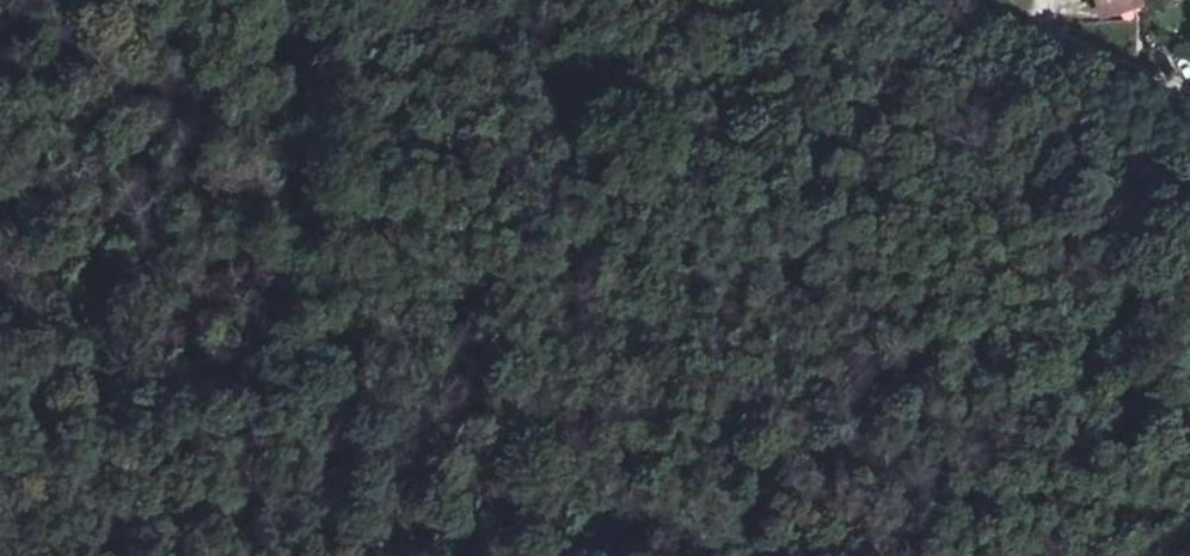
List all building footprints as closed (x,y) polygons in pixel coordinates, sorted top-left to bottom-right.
[(1099,11),(1135,0),(1095,0),(1099,11)]
